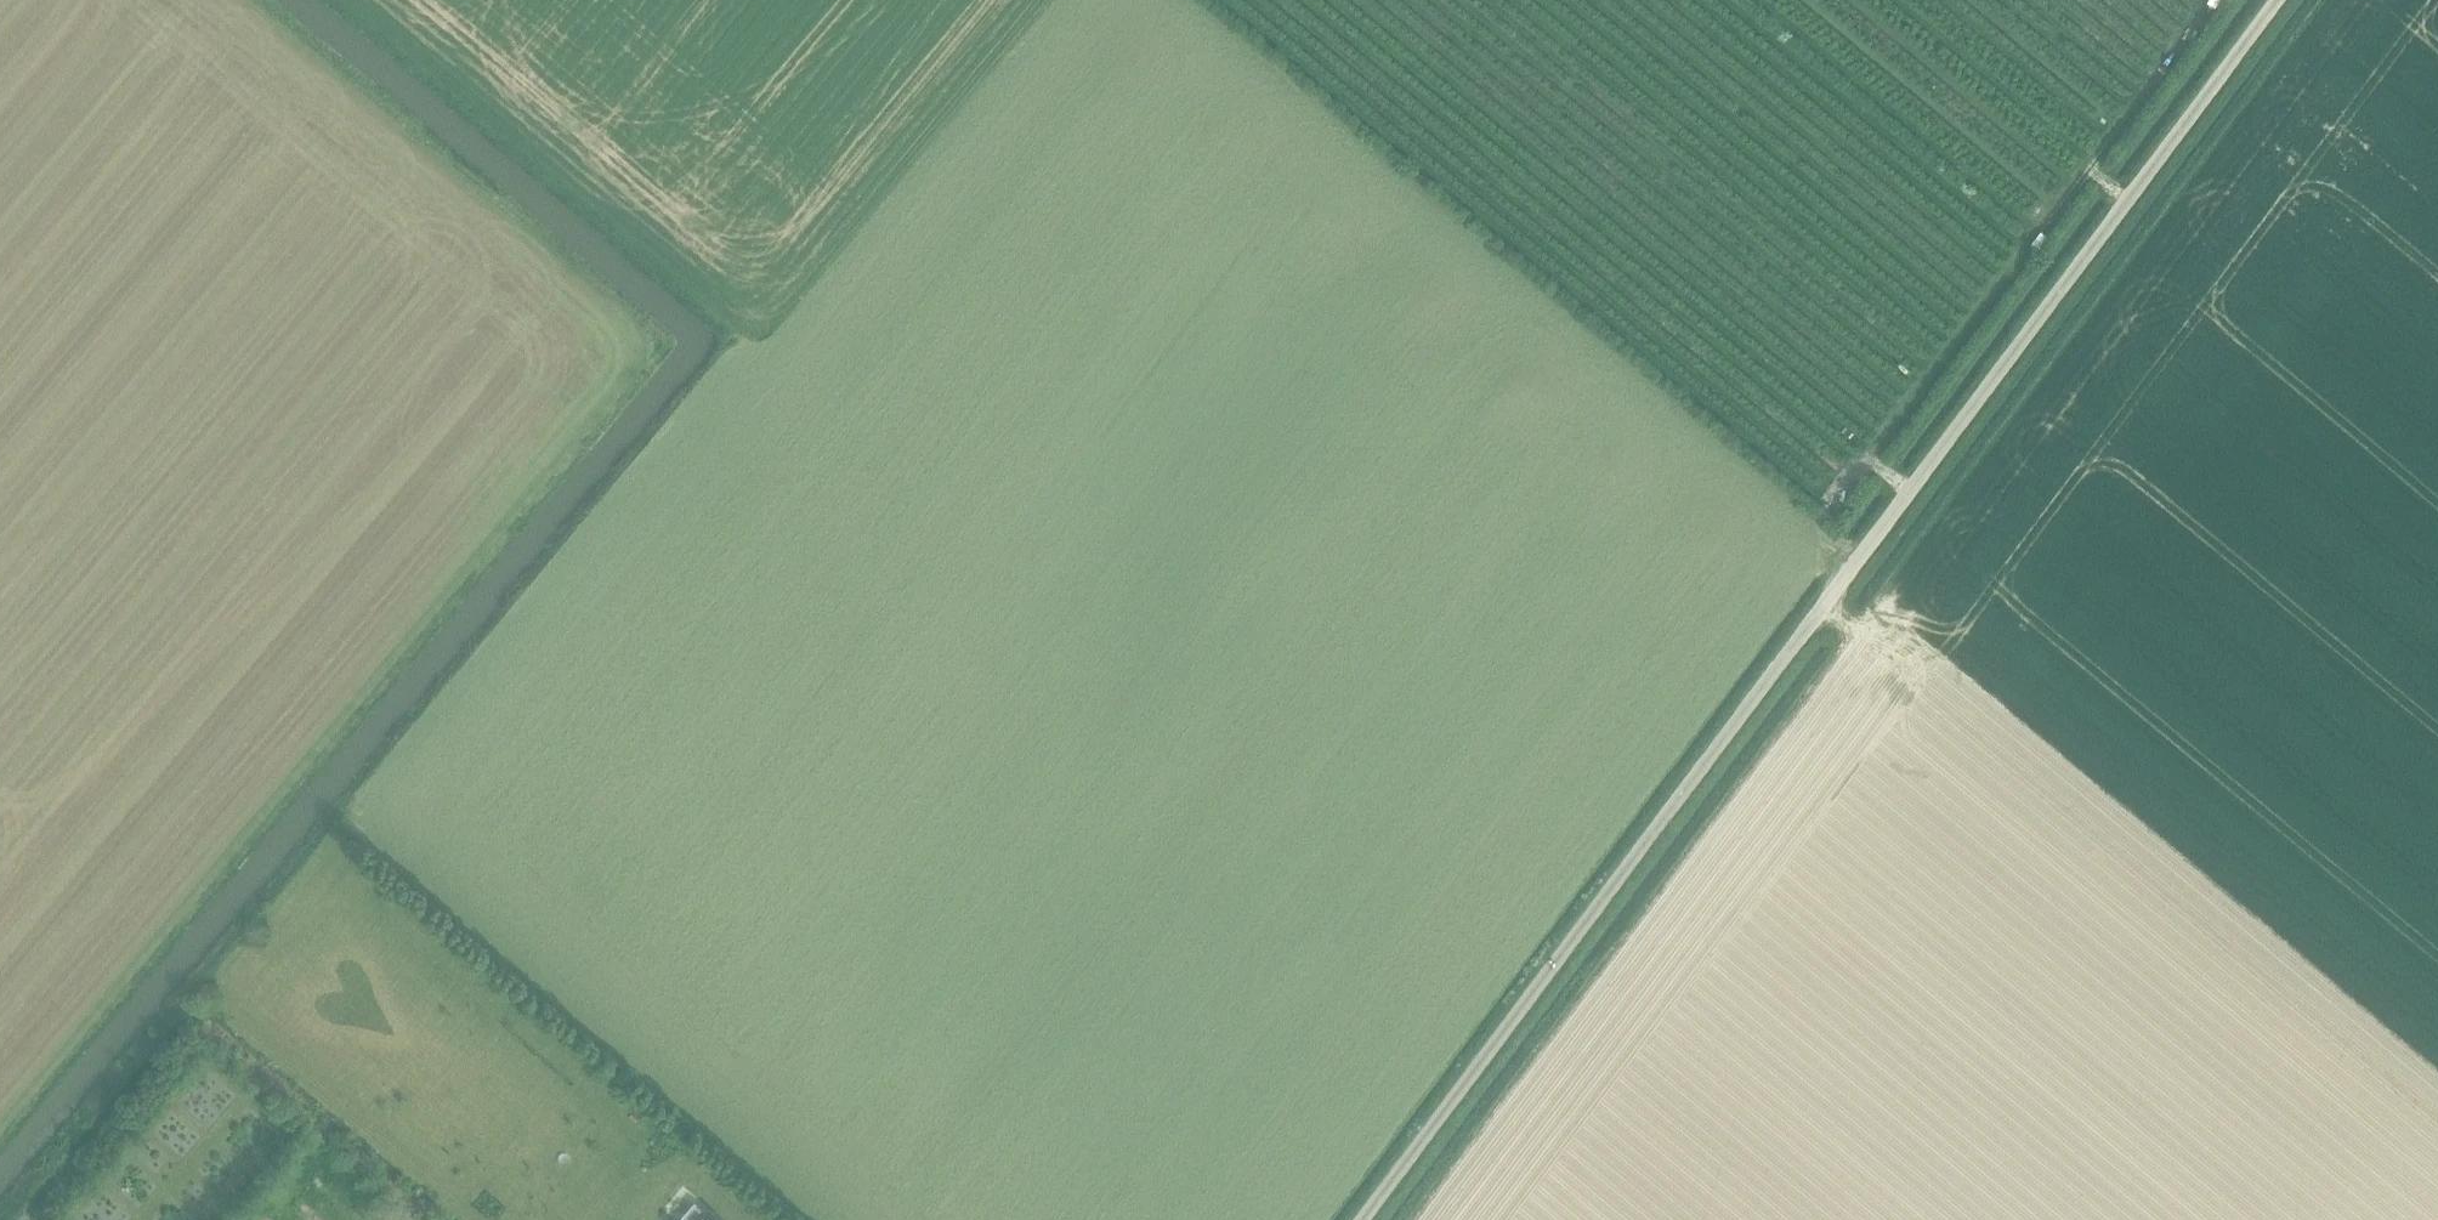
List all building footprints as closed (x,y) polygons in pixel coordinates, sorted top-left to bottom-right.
[(693,1202),(678,1219),(713,1219),(693,1202)]
